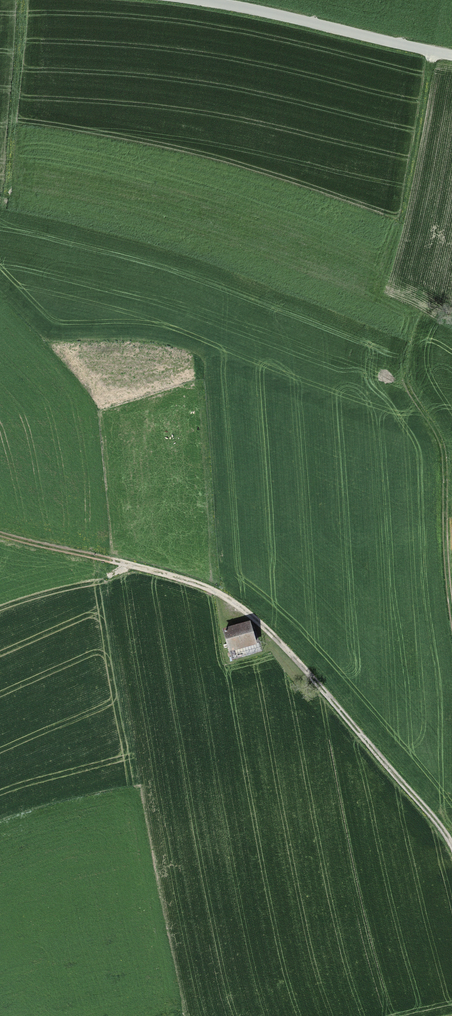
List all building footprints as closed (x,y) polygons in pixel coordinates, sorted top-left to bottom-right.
[(224,632),(229,651),(233,650),(236,659),(262,651),(259,642),(255,643),(250,625),(224,632)]
